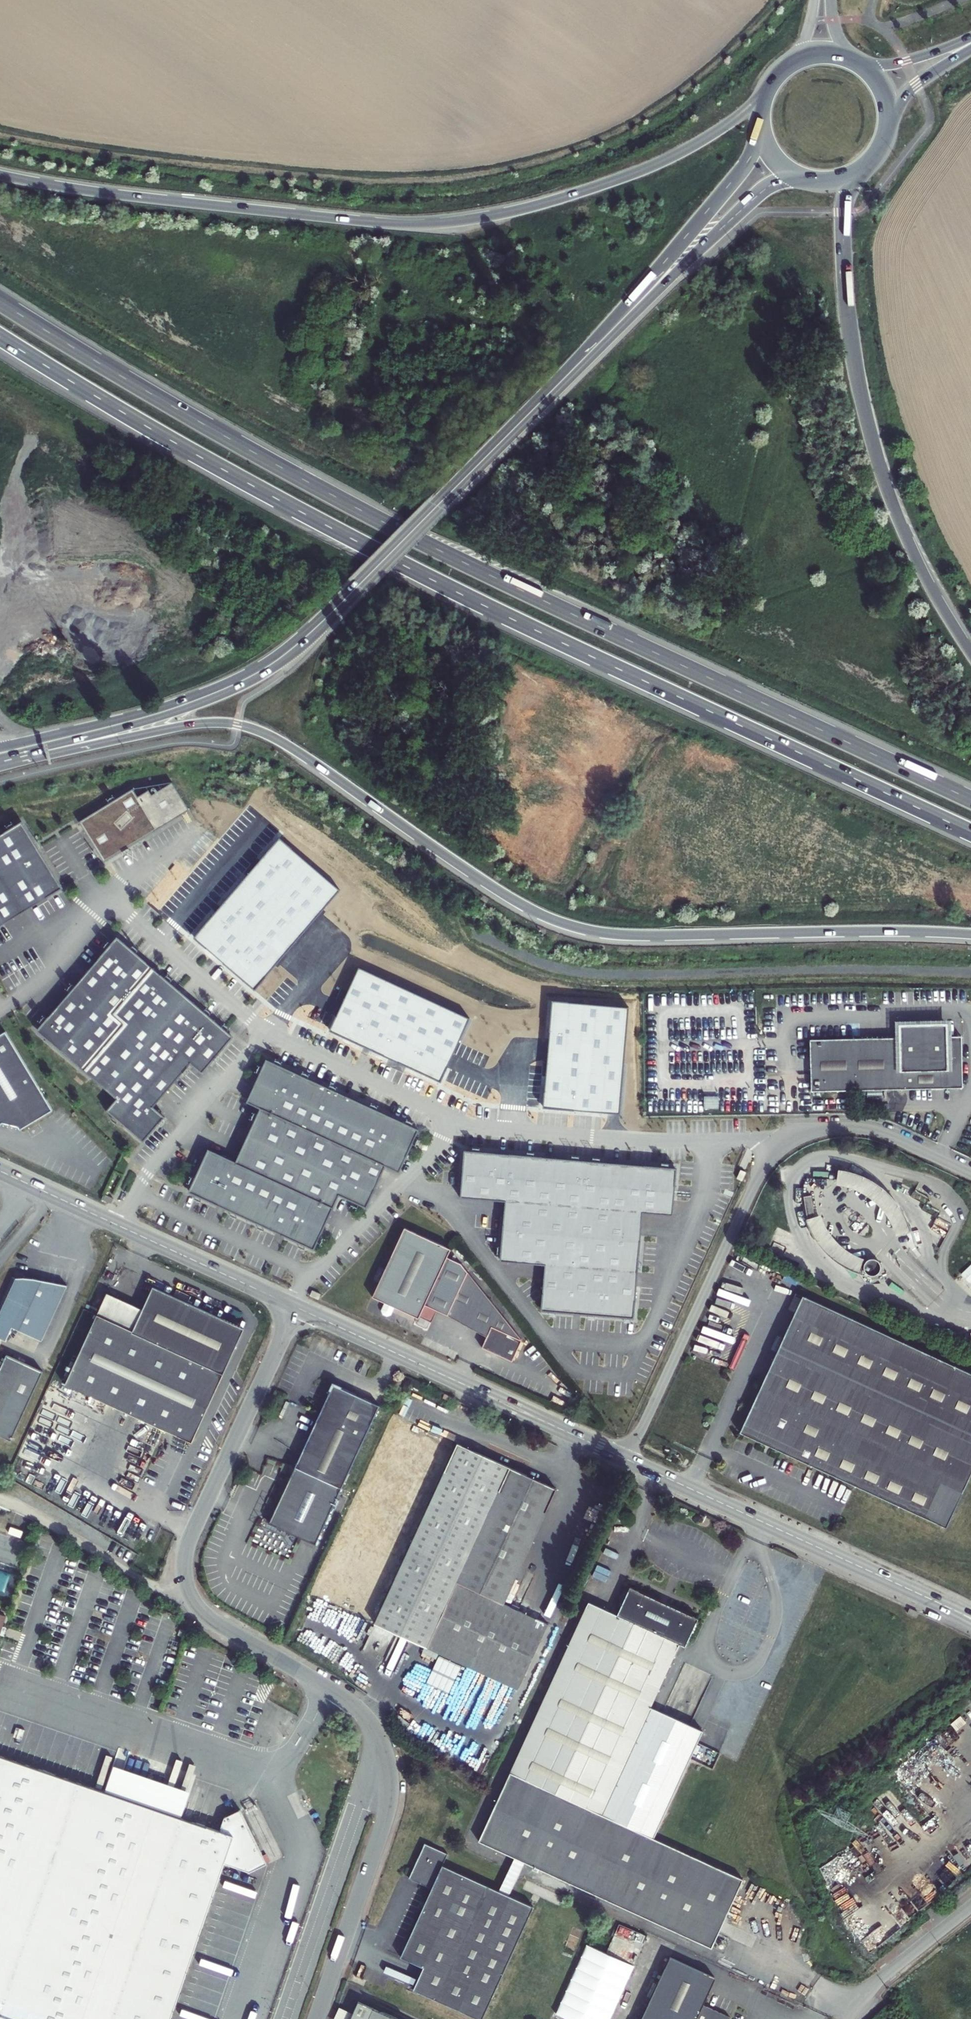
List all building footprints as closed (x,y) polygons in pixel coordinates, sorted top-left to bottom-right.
[(132,788),(79,822),(104,862),(189,810),(172,782),(140,801),(132,788)] [(62,888),(21,822),(0,834),(0,926),(62,888)] [(279,838),(194,938),(254,990),(340,890),(279,838)] [(232,1037),(116,938),(36,1031),(116,1100),(107,1111),(143,1141),(164,1117),(153,1107),(190,1064),(201,1073),(232,1037)] [(470,1021),(359,970),(330,1032),(441,1083),(470,1021)] [(627,1008),(551,1002),(543,1108),(618,1114),(627,1008)] [(897,1025),(897,1037),(808,1039),(809,1090),(959,1087),(958,1036),(944,1036),(944,1024),(897,1025)] [(19,1130),(52,1111),(5,1032),(0,1035),(0,1120),(2,1123),(17,1127),(19,1130)] [(418,1129),(265,1061),(247,1102),(261,1108),(236,1163),(208,1150),(189,1193),(313,1249),(338,1194),(365,1206),(384,1165),(398,1172),(418,1129)] [(677,1167),(465,1150),(461,1195),(505,1199),(500,1260),(547,1264),(543,1309),(633,1317),(642,1210),(673,1213),(677,1167)] [(826,1181),(827,1173),(812,1172),(812,1181),(826,1181)] [(891,1235),(905,1232),(904,1226),(900,1215),(894,1205),(891,1200),(883,1191),(874,1184),(863,1178),(852,1174),(836,1172),(835,1186),(846,1187),(858,1192),(866,1197),(873,1203),(880,1210),(884,1217),(888,1226),(891,1235)] [(101,1199),(109,1203),(111,1198),(103,1194),(101,1199)] [(808,1199),(800,1199),(802,1219),(809,1219),(808,1199)] [(817,1218),(802,1222),(806,1231),(813,1243),(819,1251),(826,1257),(833,1263),(846,1270),(855,1273),(859,1259),(852,1256),(845,1253),(839,1249),(833,1244),(828,1238),(823,1232),(820,1225),(817,1218)] [(521,1340),(460,1263),(447,1257),(450,1249),(404,1228),(385,1269),(381,1268),(378,1274),(376,1275),(374,1279),(375,1281),(379,1283),(372,1297),(385,1303),(381,1311),(383,1315),(387,1316),(391,1315),(394,1307),(410,1314),(418,1318),(419,1317),(431,1323),(437,1310),(447,1315),(486,1337),(481,1348),(512,1362),(521,1340)] [(876,1269),(877,1266),(876,1264),(875,1261),(873,1259),(868,1258),(865,1258),(862,1260),(861,1261),(860,1264),(860,1268),(861,1271),(864,1273),(868,1275),(873,1273),(874,1272),(876,1269)] [(67,1286),(34,1279),(12,1277),(0,1303),(0,1339),(6,1341),(12,1328),(42,1341),(67,1286)] [(191,1445),(223,1375),(244,1329),(153,1287),(142,1312),(132,1333),(96,1316),(64,1386),(191,1445)] [(321,1295),(312,1291),(310,1296),(318,1300),(321,1295)] [(106,1295),(96,1316),(132,1333),(142,1312),(106,1295)] [(785,1312),(792,1315),(799,1299),(792,1296),(785,1312)] [(799,1299),(792,1315),(738,1433),(942,1526),(970,1462),(970,1376),(800,1298),(799,1299)] [(418,1318),(410,1314),(407,1320),(414,1323),(415,1326),(425,1330),(428,1329),(431,1323),(419,1317),(418,1318)] [(11,1441),(43,1372),(6,1356),(0,1369),(0,1436),(11,1441)] [(380,1405),(333,1384),(268,1525),(315,1547),(380,1405)] [(452,1397),(444,1394),(442,1398),(450,1402),(452,1397)] [(374,1624),(519,1691),(549,1625),(503,1604),(556,1489),(457,1444),(374,1624)] [(712,1949),(743,1880),(653,1838),(601,1815),(651,1708),(679,1644),(685,1647),(698,1619),(630,1587),(617,1615),(588,1602),(510,1773),(479,1842),(712,1949)] [(703,1731),(651,1708),(601,1815),(653,1838),(703,1731)] [(223,1862),(250,1871),(265,1863),(238,1809),(222,1818),(217,1830),(0,1755),(0,2018),(170,2018),(223,1862)] [(441,1864),(446,1852),(423,1842),(407,1877),(430,1887),(399,1955),(421,1966),(411,1988),(479,2018),(532,1906),(441,1864)] [(642,2018),(730,2018),(703,2006),(715,1979),(670,1958),(642,2018)] [(358,2002),(351,2018),(395,2018),(358,2002)]
